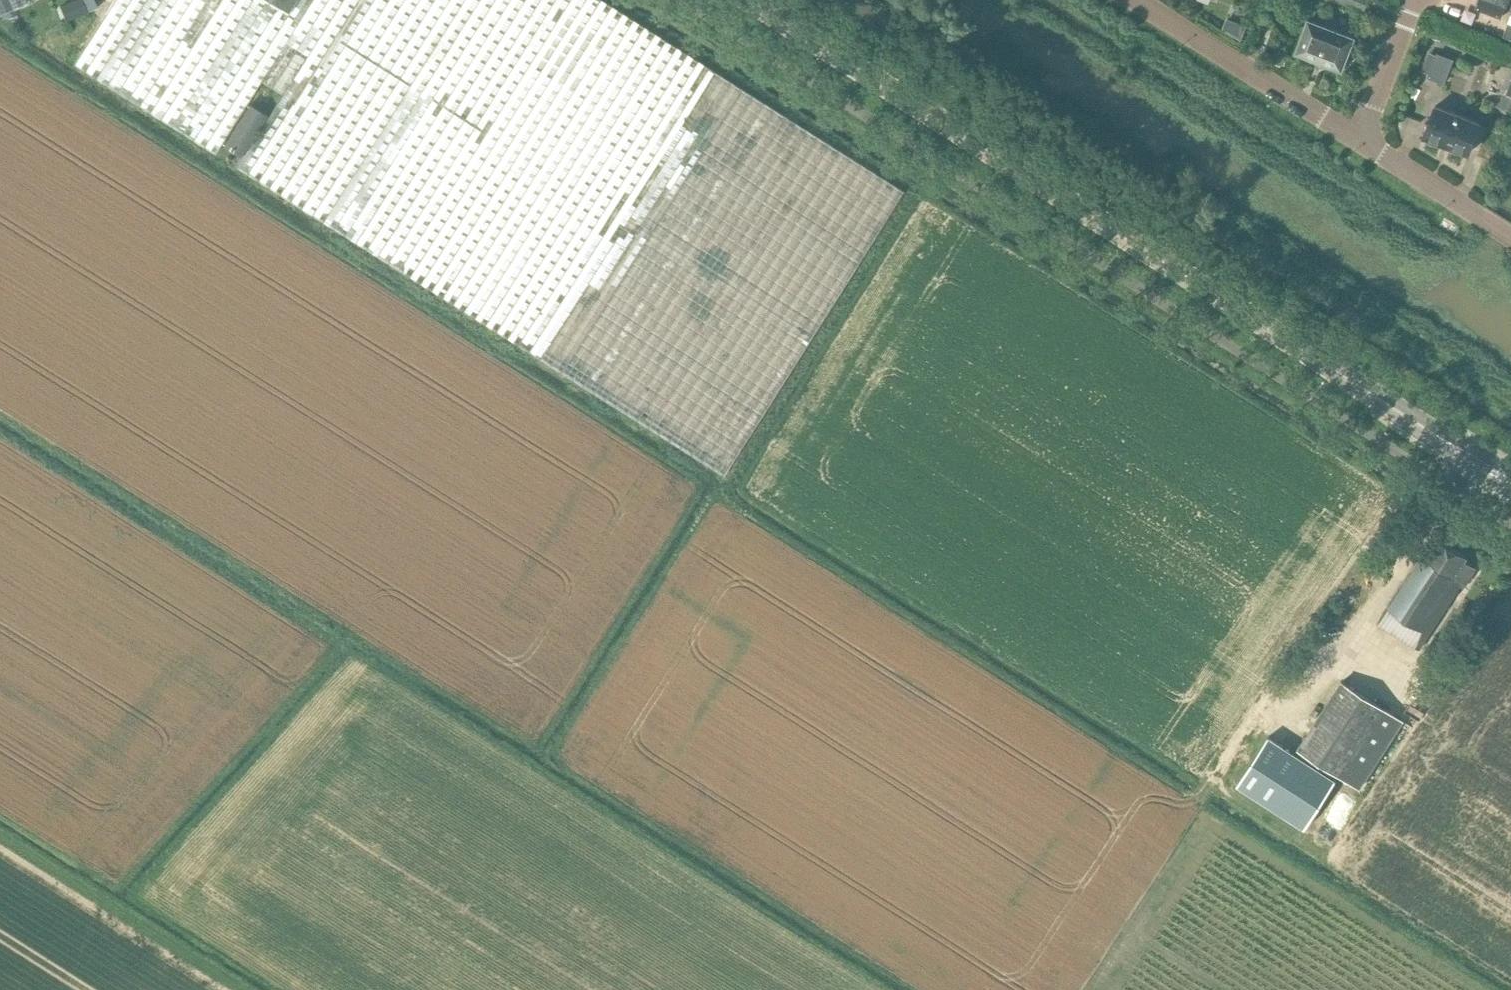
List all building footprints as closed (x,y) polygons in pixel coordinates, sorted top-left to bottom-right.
[(14,9),(10,0),(0,0),(0,15),(14,9)] [(62,5),(69,20),(69,21),(89,12),(84,0),(73,0),(62,5)] [(287,198),(357,243),(404,272),(539,358),(675,444),(723,475),(734,458),(765,409),(857,263),(880,226),(903,190),(804,127),(747,91),(619,10),(603,0),(114,0),(74,63),(216,153),(262,80),(283,93),(237,166),(287,198)] [(1364,11),(1369,0),(1334,0),(1364,11)] [(1502,17),(1508,0),(1480,0),(1477,8),(1502,17)] [(1238,40),(1242,42),(1247,24),(1244,23),(1241,22),(1226,16),(1221,30),(1238,40)] [(1308,20),(1309,21),(1297,50),(1297,49),(1296,51),(1298,52),(1298,51),(1314,57),(1313,59),(1325,63),(1325,62),(1341,68),(1342,69),(1343,67),(1342,67),(1354,38),(1355,36),(1353,36),(1310,20),(1310,19),(1309,19),(1308,20)] [(1429,77),(1444,82),(1453,60),(1438,54),(1429,77)] [(1492,74),(1485,95),(1504,101),(1510,81),(1509,80),(1510,75),(1496,70),(1494,75),(1492,74)] [(241,156),(268,115),(251,104),(224,145),(241,156)] [(1438,142),(1454,148),(1469,153),(1480,123),(1466,118),(1466,117),(1450,111),(1450,112),(1435,106),(1424,136),(1438,141),(1438,142)] [(1423,557),(1390,608),(1429,634),(1460,586),(1463,588),(1476,569),(1464,561),(1467,557),(1438,539),(1425,558),(1423,557)] [(1429,634),(1390,608),(1381,622),(1421,648),(1429,634)] [(1437,634),(1427,649),(1439,657),(1449,642),(1437,634)] [(1298,749),(1360,790),(1404,721),(1342,681),(1298,749)] [(1267,736),(1237,784),(1306,827),(1336,779),(1267,736)]
